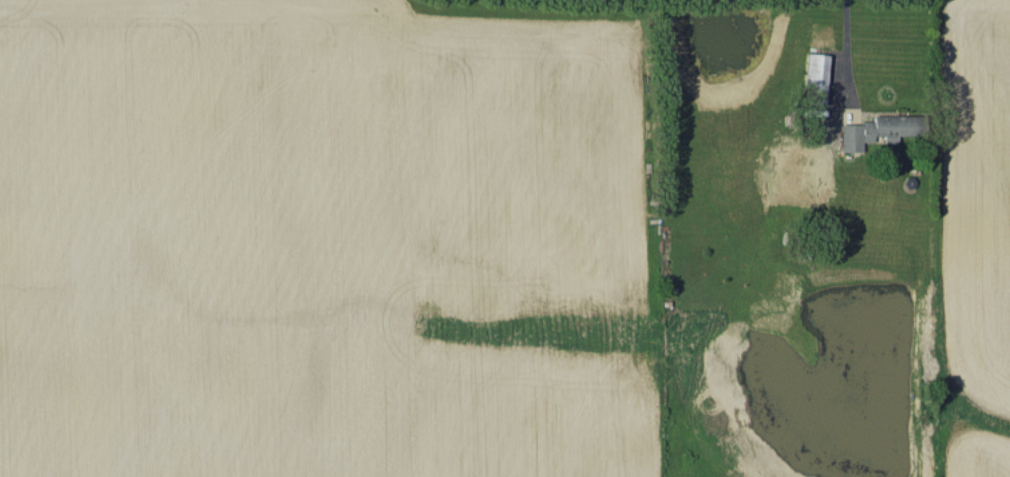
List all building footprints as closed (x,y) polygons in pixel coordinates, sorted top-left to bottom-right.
[(805,103),(825,104),(826,53),(806,53),(805,103)] [(840,151),(860,150),(860,141),(874,141),(874,143),(896,142),(896,135),(916,134),(916,114),(872,115),(872,122),(839,122),(840,151)]
